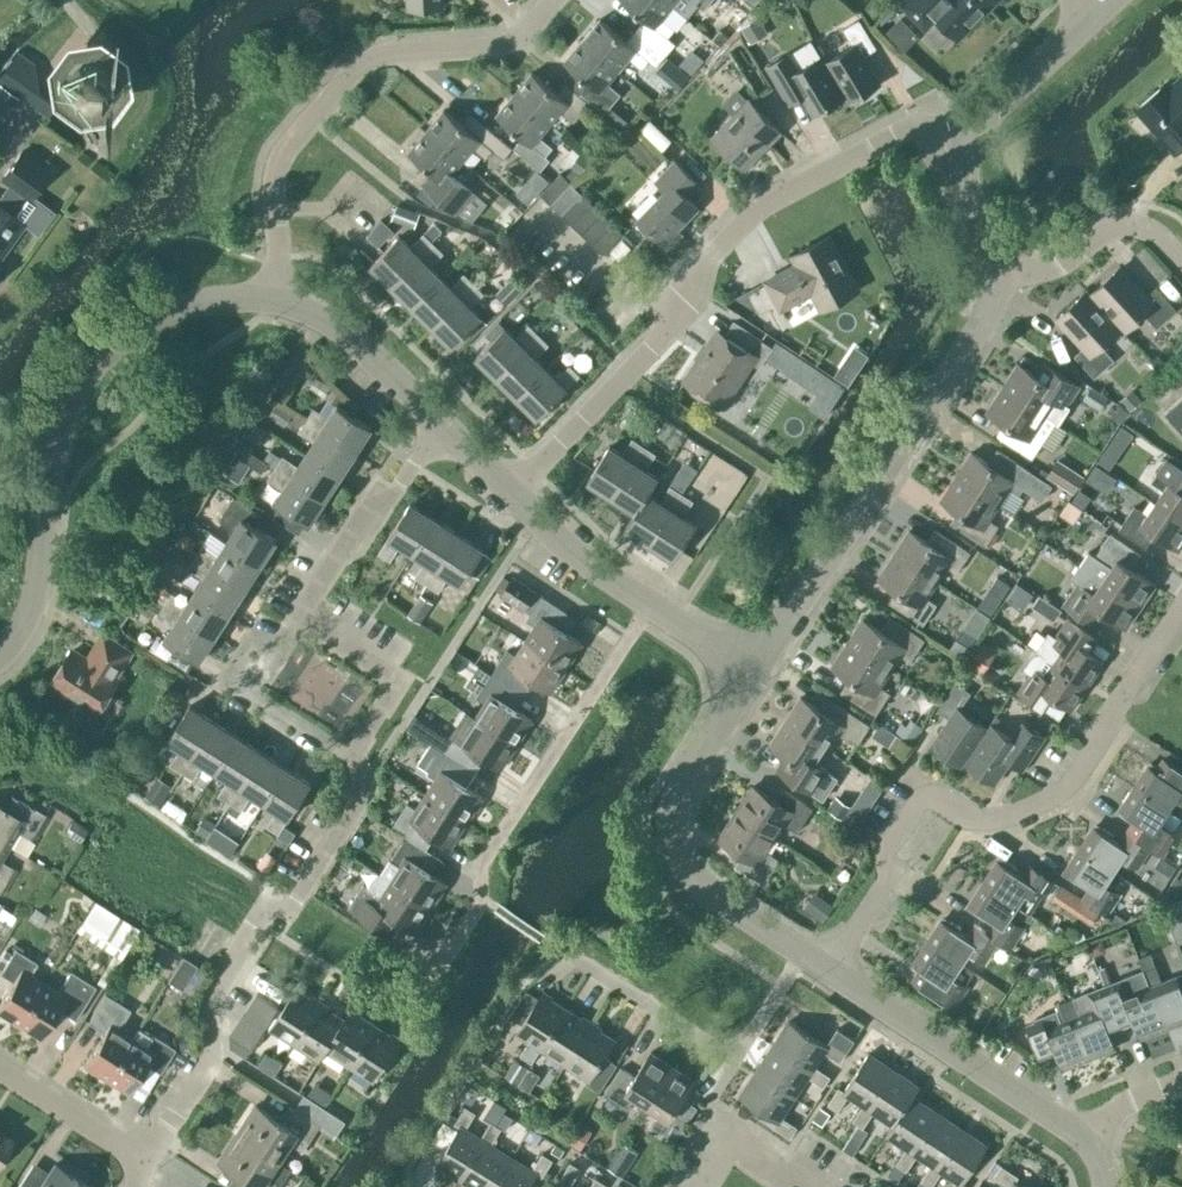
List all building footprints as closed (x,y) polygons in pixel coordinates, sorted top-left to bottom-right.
[(676,44),(668,37),(675,28),(662,17),(673,5),(667,0),(623,0),(645,18),(636,29),(667,55),(676,44)] [(704,10),(712,0),(692,0),(704,10)] [(899,4),(926,31),(937,19),(958,42),(1000,0),(903,0),(899,4)] [(865,8),(872,15),(879,8),(875,4),(869,4),(865,8)] [(768,32),(758,16),(741,26),(751,42),(768,32)] [(667,55),(636,29),(626,40),(600,18),(582,40),(618,70),(629,57),(642,68),(649,59),(657,66),(667,55)] [(853,45),(825,62),(845,95),(846,95),(850,101),(880,83),(864,55),(876,47),(859,19),(843,28),(853,45)] [(887,32),(893,37),(904,25),(899,20),(887,32)] [(0,63),(0,67),(48,106),(56,96),(40,83),(35,52),(19,39),(0,63)] [(604,113),(621,93),(608,82),(618,70),(582,40),(564,61),(590,83),(581,93),(604,113)] [(102,100),(113,86),(110,62),(97,53),(73,56),(62,70),(65,92),(79,103),(102,100)] [(844,96),(845,95),(825,62),(824,63),(820,57),(792,74),(782,57),(766,66),(784,95),(797,87),(814,115),(844,97),(844,96)] [(532,71),(514,93),(550,123),(561,110),(574,121),(590,103),(566,83),(558,93),(532,71)] [(1140,110),(1173,148),(1181,140),(1181,73),(1140,110)] [(0,82),(0,121),(19,95),(0,82)] [(749,99),(748,101),(737,89),(725,102),(736,113),(713,137),(743,167),(780,129),(749,99)] [(541,170),(550,159),(546,155),(553,147),(540,136),(550,123),(514,93),(496,114),(523,136),(513,147),(541,170)] [(476,135),(444,108),(426,130),(462,160),(473,147),(486,158),(493,150),(504,159),(513,148),(486,124),(476,135)] [(454,211),(473,189),(452,172),(462,160),(426,130),(408,151),(434,173),(423,186),(454,211)] [(38,186),(48,171),(21,151),(1,178),(9,184),(0,196),(0,255),(24,222),(13,214),(26,197),(27,197),(38,186)] [(589,160),(581,154),(571,166),(579,173),(589,160)] [(687,196),(699,184),(675,161),(655,181),(665,190),(637,218),(666,246),(681,232),(677,228),(698,207),(687,196)] [(540,193),(551,204),(571,183),(560,173),(540,193)] [(551,204),(561,214),(581,193),(571,183),(551,204)] [(561,214),(572,223),(591,203),(581,193),(561,214)] [(572,223),(582,233),(602,213),(591,203),(572,223)] [(420,213),(404,207),(396,204),(392,218),(415,227),(420,213)] [(582,233),(592,243),(612,223),(602,213),(582,233)] [(434,222),(423,232),(425,234),(433,242),(443,232),(434,222)] [(622,233),(612,223),(592,243),(603,253),(622,233)] [(371,264),(391,284),(433,242),(425,234),(423,232),(410,246),(399,235),(371,264)] [(839,295),(857,285),(829,235),(810,245),(812,248),(794,258),(797,263),(766,280),(781,308),(812,291),(821,308),(840,298),(839,295)] [(391,284),(412,305),(440,276),(430,266),(443,252),(433,242),(391,284)] [(1095,293),(1092,296),(1120,327),(1123,324),(1126,328),(1144,312),(1157,326),(1176,309),(1156,287),(1146,296),(1119,267),(1093,291),(1095,293)] [(530,282),(518,270),(496,292),(508,305),(530,282)] [(412,305),(432,325),(474,283),(464,273),(450,286),(440,276),(412,305)] [(470,306),(484,293),(474,283),(432,325),(453,346),(481,317),(470,306)] [(1101,345),(1120,327),(1092,296),(1090,298),(1085,292),(1059,316),(1085,345),(1075,355),(1095,377),(1114,359),(1101,345)] [(725,403),(752,362),(760,367),(773,347),(760,338),(760,339),(734,322),(724,338),(716,332),(686,377),(725,403)] [(476,356),(497,376),(539,334),(529,324),(515,338),(505,327),(476,356)] [(497,376),(517,396),(546,368),(535,357),(549,344),(539,334),(497,376)] [(1070,360),(1063,366),(1073,373),(1078,369),(1070,360)] [(1018,363),(1002,386),(1055,421),(1056,421),(1046,414),(1056,400),(1065,406),(1079,385),(1043,362),(1035,375),(1018,363)] [(538,417),(580,375),(569,365),(556,378),(546,368),(517,396),(538,417)] [(1109,396),(1092,385),(1084,398),(1101,409),(1109,396)] [(1032,457),(1055,421),(1002,386),(987,410),(1005,422),(997,434),(1032,457)] [(314,407),(306,419),(356,451),(372,427),(328,398),(319,411),(314,407)] [(1165,413),(1181,432),(1181,398),(1165,413)] [(292,413),(276,403),(269,415),(284,425),(292,413)] [(314,441),(306,453),(340,475),(356,451),(306,419),(298,431),(314,441)] [(1113,470),(1137,435),(1124,426),(1101,461),(1113,470)] [(587,480),(611,495),(644,445),(632,438),(622,454),(609,446),(587,480)] [(268,463),(241,445),(223,472),(237,481),(249,463),(263,472),(268,463)] [(656,453),(644,445),(611,495),(636,511),(647,493),(658,477),(646,469),(656,453)] [(340,475),(306,453),(298,465),(271,448),(264,460),(275,467),(325,499),(340,475)] [(971,452),(956,475),(999,504),(1009,488),(1019,494),(1025,485),(1009,475),(1017,462),(997,448),(988,463),(971,452)] [(1085,476),(1058,458),(1046,476),(1074,493),(1085,476)] [(1155,502),(1181,520),(1181,468),(1166,458),(1151,481),(1164,489),(1155,502)] [(325,499),(275,467),(267,479),(283,489),(275,502),(309,524),(325,499)] [(690,480),(677,472),(669,484),(670,485),(682,493),(690,480)] [(989,519),(999,504),(956,475),(941,499),(958,510),(950,522),(985,546),(999,525),(989,519)] [(647,493),(636,511),(625,527),(649,543),(682,493),(670,485),(660,501),(647,493)] [(693,500),(682,493),(649,543),(674,559),(696,524),(683,516),(693,500)] [(235,529),(227,542),(261,564),(276,539),(255,525),(261,514),(234,496),(218,519),(235,529)] [(401,544),(413,552),(435,518),(410,502),(388,536),(378,553),(390,560),(401,544)] [(1181,544),(1181,520),(1155,502),(1147,514),(1134,506),(1119,529),(1146,547),(1155,533),(1179,549),(1181,544)] [(415,576),(427,584),(459,534),(435,518),(413,552),(425,560),(415,576)] [(909,530),(894,553),(937,582),(947,566),(957,572),(970,552),(935,529),(927,541),(909,530)] [(197,540),(185,532),(170,556),(182,564),(197,540)] [(1088,552),(1080,565),(1141,606),(1155,584),(1131,568),(1141,554),(1110,533),(1094,557),(1088,552)] [(459,534),(427,584),(438,591),(449,575),(462,584),(483,549),(459,534)] [(203,544),(195,556),(245,588),(261,564),(227,542),(219,554),(203,544)] [(927,597),(937,582),(894,553),(878,577),(896,588),(888,601),(923,624),(937,603),(927,597)] [(204,578),(196,590),(230,612),(245,588),(195,556),(187,567),(204,578)] [(1126,627),(1141,606),(1080,565),(1071,577),(1078,581),(1062,604),(1093,625),(1103,611),(1126,627)] [(536,591),(512,575),(500,593),(524,609),(536,591)] [(166,587),(154,579),(147,591),(159,599),(166,587)] [(172,592),(164,604),(214,636),(230,612),(196,590),(188,602),(172,592)] [(162,605),(145,594),(136,608),(153,619),(162,605)] [(526,640),(566,667),(582,642),(557,626),(567,612),(542,596),(527,619),(536,625),(526,640)] [(198,661),(214,636),(164,604),(157,616),(173,626),(165,639),(198,661)] [(862,618),(847,642),(887,668),(897,653),(910,661),(925,639),(890,615),(880,630),(862,618)] [(1036,649),(1053,661),(1088,684),(1104,660),(1083,646),(1091,634),(1067,618),(1056,635),(1049,630),(1036,649)] [(114,676),(130,651),(104,635),(88,660),(72,649),(51,683),(97,713),(118,679),(114,676)] [(492,673),(516,689),(526,675),(551,691),(566,667),(526,640),(516,655),(507,649),(492,673)] [(877,684),(887,668),(847,642),(832,665),(850,677),(840,691),(876,714),(890,692),(877,684)] [(1071,709),(1088,684),(1053,661),(1043,674),(1034,668),(1018,691),(1042,707),(1051,695),(1071,709)] [(476,717),(516,744),(532,719),(507,703),(516,689),(492,673),(477,696),(486,702),(476,717)] [(963,761),(964,761),(988,727),(960,708),(971,692),(955,682),(937,709),(949,718),(931,745),(961,765),(963,761)] [(800,697),(785,720),(829,749),(838,733),(848,740),(849,737),(859,743),(871,725),(826,696),(818,708),(800,697)] [(182,771),(214,721),(189,705),(168,739),(180,747),(170,763),(182,771)] [(417,734),(425,722),(414,715),(407,727),(417,734)] [(442,750),(467,766),(476,752),(501,768),(516,744),(476,717),(466,732),(457,726),(442,750)] [(828,770),(819,764),(829,749),(785,720),(769,744),(787,755),(779,768),(825,797),(837,777),(828,771),(828,770)] [(216,770),(238,736),(214,721),(182,771),(194,779),(204,763),(216,770)] [(989,728),(988,727),(964,761),(995,782),(1013,755),(1026,764),(1044,736),(1029,725),(1018,742),(991,724),(989,728)] [(230,802),(262,752),(238,736),(216,770),(229,778),(218,794),(230,802)] [(442,750),(431,743),(418,763),(429,770),(427,773),(436,779),(426,794),(467,821),(482,796),(457,780),(467,766),(442,750)] [(265,802),(287,767),(262,752),(230,802),(242,810),(252,793),(265,802)] [(1169,810),(1177,798),(1181,801),(1181,769),(1173,781),(1166,776),(1168,773),(1158,766),(1156,770),(1149,765),(1134,787),(1169,810)] [(289,817),(311,783),(287,767),(265,802),(277,809),(266,825),(279,833),(289,817)] [(172,786),(158,776),(145,795),(159,805),(172,786)] [(753,786),(736,811),(774,836),(783,822),(797,831),(813,808),(785,789),(777,801),(753,786)] [(1151,846),(1161,853),(1176,831),(1161,822),(1169,810),(1134,787),(1120,809),(1127,814),(1125,817),(1135,823),(1137,820),(1144,825),(1136,836),(1151,846)] [(467,821),(426,794),(416,809),(407,803),(392,827),(406,836),(417,843),(426,829),(451,845),(467,821)] [(853,807),(835,796),(826,809),(845,821),(853,807)] [(9,846),(18,831),(34,841),(49,816),(17,797),(9,811),(0,805),(0,840),(9,846)] [(765,850),(774,836),(736,811),(719,837),(743,853),(736,864),(764,883),(779,859),(765,850)] [(87,828),(72,818),(64,831),(79,841),(87,828)] [(1080,848),(1114,870),(1122,858),(1137,868),(1151,846),(1136,837),(1136,836),(1127,830),(1119,842),(1111,837),(1114,834),(1104,827),(1102,831),(1094,826),(1080,848)] [(230,853),(238,841),(230,836),(222,848),(230,853)] [(431,852),(417,843),(406,836),(391,859),(400,865),(390,880),(430,907),(446,882),(421,866),(431,852)] [(9,846),(0,840),(0,893),(2,894),(17,870),(1,860),(9,846)] [(1090,886),(1082,898),(1107,914),(1121,892),(1106,882),(1114,870),(1080,848),(1065,870),(1073,874),(1071,878),(1081,884),(1083,881),(1090,886)] [(277,859),(264,851),(255,865),(268,873),(277,859)] [(1005,864),(998,860),(984,881),(1018,904),(1031,913),(1039,901),(1041,902),(1056,880),(1031,864),(1023,876),(1015,871),(1017,868),(1008,861),(1005,864)] [(395,918),(415,931),(430,907),(390,880),(380,895),(363,883),(347,907),(356,913),(380,929),(385,922),(390,925),(395,918)] [(999,940),(1011,948),(1025,926),(1010,916),(1018,904),(984,881),(969,903),(976,908),(974,911),(984,918),(986,915),(993,919),(986,931),(999,940)] [(816,895),(811,891),(802,905),(823,918),(833,902),(818,892),(816,895)] [(1163,906),(1177,943),(1181,941),(1181,900),(1181,899),(1163,906)] [(94,900),(78,927),(98,939),(96,942),(121,957),(139,928),(94,900)] [(999,940),(986,931),(974,923),(966,935),(959,930),(961,927),(951,921),(949,924),(942,919),(927,941),(962,963),(970,951),(985,961),(999,940)] [(962,963),(927,941),(913,963),(920,968),(918,971),(928,977),(930,974),(937,979),(929,991),(954,1007),(969,985),(966,984),(974,971),(962,963)] [(18,1024),(43,982),(30,974),(37,962),(15,948),(0,972),(0,973),(13,981),(0,1002),(0,1013),(18,1024)] [(1144,970),(1166,1026),(1175,1023),(1175,1024),(1181,1021),(1181,989),(1177,975),(1162,981),(1150,953),(1138,957),(1143,970),(1144,970)] [(183,956),(167,980),(182,989),(198,965),(183,956)] [(57,991),(43,982),(18,1024),(40,1038),(58,1009),(75,1019),(95,986),(70,970),(57,991)] [(1143,970),(1105,984),(1118,1019),(1130,1014),(1140,1038),(1158,1031),(1157,1030),(1166,1026),(1143,970)] [(1073,998),(1066,1001),(1088,1057),(1097,1053),(1098,1054),(1116,1047),(1106,1024),(1118,1019),(1105,984),(1072,997),(1073,998)] [(321,1003),(296,988),(278,1016),(271,1027),(270,1028),(295,1043),(321,1003)] [(531,1063),(541,1048),(567,1008),(542,992),(539,997),(527,989),(510,1015),(522,1023),(516,1032),(529,1040),(519,1055),(531,1063)] [(279,1006),(257,992),(246,1009),(268,1023),(267,1024),(271,1027),(278,1016),(274,1013),(279,1006)] [(83,1064),(106,1078),(132,1037),(118,1029),(130,1009),(105,993),(87,1022),(104,1032),(83,1064)] [(1088,1057),(1066,1001),(1055,1005),(1056,1009),(1039,1015),(1040,1019),(1027,1025),(1038,1051),(1053,1045),(1062,1068),(1080,1061),(1080,1060),(1088,1057)] [(345,1019),(321,1003),(295,1043),(319,1059),(325,1049),(345,1019)] [(567,1008),(541,1048),(565,1064),(591,1023),(567,1008)] [(267,1024),(268,1023),(246,1009),(238,1021),(260,1035),(267,1024)] [(375,1024),(351,1009),(345,1019),(325,1049),(349,1064),(375,1024)] [(827,1045),(789,1020),(772,1045),(811,1071),(814,1066),(824,1051),(840,1061),(847,1051),(830,1040),(827,1045)] [(252,1048),(260,1035),(238,1021),(230,1034),(252,1048)] [(591,1023),(565,1064),(589,1079),(586,1083),(599,1091),(617,1064),(604,1056),(615,1039),(591,1023)] [(400,1040),(375,1024),(349,1064),(374,1080),(400,1040)] [(181,1047),(191,1046),(189,1032),(179,1034),(181,1047)] [(145,1046),(132,1037),(106,1078),(129,1093),(146,1064),(160,1072),(175,1048),(152,1034),(145,1046)] [(811,1071),(772,1045),(756,1071),(794,1096),(808,1076),(824,1086),(830,1076),(814,1066),(811,1071)] [(635,1096),(648,1104),(672,1065),(651,1052),(635,1076),(621,1067),(604,1094),(627,1109),(635,1096)] [(894,1069),(869,1053),(844,1090),(839,1087),(828,1104),(838,1111),(848,1095),(863,1104),(868,1108),(894,1069)] [(261,1067),(278,1077),(285,1064),(268,1055),(261,1067)] [(528,1066),(515,1058),(504,1075),(518,1084),(528,1066)] [(694,1080),(672,1065),(648,1104),(660,1112),(652,1125),(675,1140),(693,1113),(679,1104),(694,1080)] [(919,1086),(894,1069),(868,1108),(863,1104),(853,1120),(863,1127),(873,1111),(893,1124),(894,1125),(913,1096),(919,1086)] [(794,1096),(756,1071),(739,1096),(777,1121),(773,1126),(790,1137),(797,1126),(781,1116),(794,1096)] [(460,1094),(471,1101),(478,1090),(467,1083),(460,1094)] [(314,1100),(323,1105),(331,1092),(322,1087),(314,1100)] [(345,1121),(304,1094),(296,1107),(337,1134),(345,1121)] [(938,1112),(913,1096),(894,1125),(893,1124),(886,1134),(907,1147),(896,1163),(907,1170),(917,1154),(912,1151),(938,1112)] [(256,1105),(238,1133),(279,1159),(290,1142),(303,1150),(320,1125),(289,1105),(280,1120),(256,1105)] [(436,1165),(462,1180),(496,1125),(491,1122),(481,1138),(466,1129),(476,1113),(465,1106),(454,1123),(460,1127),(436,1165)] [(496,1123),(504,1128),(511,1117),(504,1112),(496,1123)] [(962,1129),(938,1112),(912,1151),(917,1154),(931,1164),(921,1180),(931,1186),(942,1171),(937,1167),(962,1129)] [(592,1131),(579,1123),(568,1142),(581,1150),(592,1131)] [(472,1186),(493,1186),(511,1157),(491,1144),(501,1128),(496,1125),(462,1180),(472,1186)] [(843,1148),(855,1156),(870,1133),(858,1125),(843,1148)] [(962,1129),(937,1167),(942,1171),(956,1180),(952,1186),(967,1186),(962,1183),(987,1145),(962,1129)] [(11,1140),(0,1133),(0,1158),(11,1140)] [(279,1159),(238,1133),(219,1161),(243,1176),(236,1186),(279,1186),(280,1186),(267,1177),(279,1159)] [(511,1157),(493,1186),(528,1186),(536,1174),(542,1177),(552,1160),(542,1153),(532,1169),(511,1157)] [(571,1184),(581,1168),(570,1162),(560,1179),(565,1182),(562,1186),(575,1186),(571,1184)] [(54,1164),(40,1186),(92,1186),(54,1164)] [(1002,1165),(995,1175),(1011,1186),(1010,1186),(1024,1186),(1015,1181),(1018,1176),(1002,1165)] [(601,1181),(596,1177),(590,1186),(597,1186),(601,1181)]
